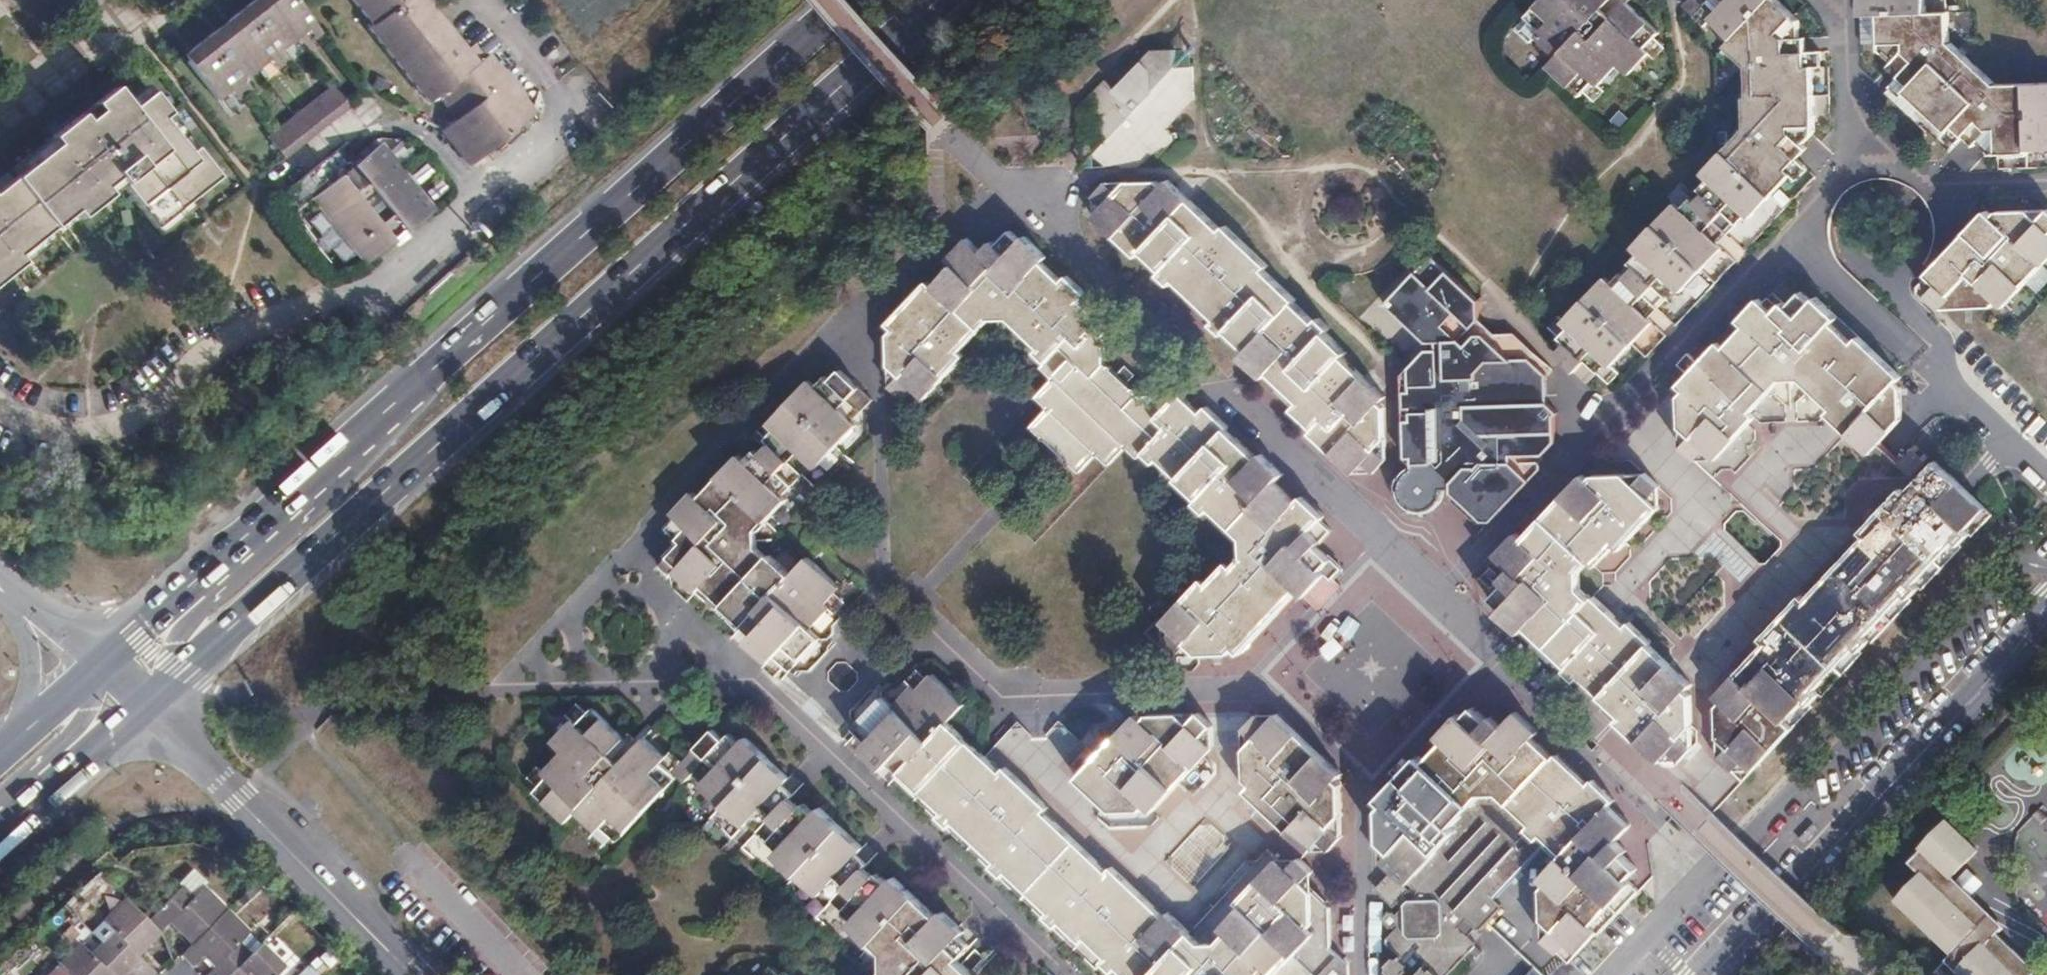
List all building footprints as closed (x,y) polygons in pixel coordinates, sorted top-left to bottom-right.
[(296,0),(264,0),(256,7),(252,2),(232,17),(236,23),(219,37),(215,32),(192,49),(196,54),(188,63),(218,100),(231,91),(238,100),(253,88),(246,79),(271,58),(277,53),(285,63),(292,57),(284,47),(307,29),(315,39),(322,33),(296,0)] [(467,52),(425,0),(353,0),(376,28),(372,32),(429,103),(437,98),(455,120),(442,132),(471,167),(537,115),(489,56),(486,59),(477,65),(467,52)] [(1627,4),(1613,18),(1603,9),(1611,0),(1540,0),(1525,15),(1542,31),(1537,36),(1558,56),(1548,66),(1580,95),(1595,80),(1600,84),(1619,65),(1630,75),(1651,54),(1646,49),(1659,33),(1627,4)] [(1684,7),(1704,26),(1712,19),(1733,39),(1727,47),(1737,57),(1747,68),(1748,98),(1745,98),(1746,128),(1704,172),(1710,178),(1701,188),(1706,193),(1695,204),(1691,200),(1681,210),(1675,204),(1634,247),(1640,253),(1631,264),(1635,267),(1625,278),(1621,274),(1612,284),(1605,278),(1565,321),(1559,317),(1550,326),(1567,343),(1557,354),(1587,383),(1598,373),(1609,384),(1620,373),(1613,366),(1653,323),(1649,319),(1677,289),(1681,292),(1722,248),(1718,245),(1748,213),(1751,216),(1791,174),(1787,170),(1807,149),(1803,145),(1814,132),(1813,68),(1821,67),(1821,52),(1807,52),(1806,38),(1800,38),(1799,21),(1776,0),(1690,0),(1684,7)] [(1995,84),(1949,41),(1948,12),(1943,12),(1927,12),(1926,0),(1861,0),(1861,15),(1879,15),(1880,45),(1880,50),(1893,63),(1890,68),(1900,77),(1891,88),(1901,98),(1906,92),(1927,111),(1948,131),(1943,137),(1953,147),(1963,137),(1974,147),(1978,143),(1990,154),(2026,153),(2027,150),(2046,149),(2046,83),(1995,84)] [(1927,12),(1943,12),(1943,0),(1926,0),(1927,12)] [(1542,31),(1525,15),(1513,28),(1529,45),(1537,36),(1542,31)] [(1879,15),(1861,15),(1861,45),(1880,45),(1879,15)] [(236,23),(232,17),(215,32),(219,37),(236,23)] [(476,45),(467,52),(477,65),(486,59),(476,45)] [(1737,57),(1727,47),(1720,55),(1730,65),(1737,57)] [(183,57),(188,63),(196,54),(192,49),(183,57)] [(1115,90),(1106,81),(1079,109),(1111,139),(1096,155),(1098,157),(1106,165),(1120,165),(1122,167),(1138,167),(1153,152),(1159,157),(1172,143),(1172,134),(1167,129),(1193,101),(1201,69),(1177,68),(1176,51),(1152,52),(1115,90)] [(279,68),(285,63),(277,53),(271,58),(279,68)] [(351,105),(333,84),(268,136),(286,157),(351,105)] [(23,263),(18,256),(74,212),(80,220),(116,190),(117,191),(123,187),(154,227),(174,212),(219,178),(151,92),(131,109),(113,88),(92,104),(50,139),(55,146),(0,189),(0,282),(23,263)] [(1901,98),(1891,88),(1885,95),(1916,124),(1927,111),(1906,92),(1901,98)] [(337,176),(323,160),(279,195),(293,212),(311,198),(365,264),(391,243),(389,240),(401,230),(404,233),(432,211),(379,144),(337,176)] [(1243,358),(1247,361),(1254,369),(1263,378),(1268,373),(1299,403),(1293,409),(1315,430),(1310,434),(1354,475),(1387,439),(1385,408),(1380,403),(1385,398),(1343,358),(1347,353),(1326,333),(1330,329),(1319,318),(1315,323),(1294,303),(1296,301),(1265,270),(1268,265),(1227,226),(1221,230),(1168,181),(1163,186),(1157,181),(1126,181),(1116,192),(1105,182),(1092,197),(1102,207),(1093,218),(1136,258),(1143,252),(1163,271),(1159,275),(1170,286),(1174,282),(1216,321),(1212,325),(1223,335),(1227,331),(1248,351),(1243,358)] [(1976,222),(1927,276),(1937,285),(1928,296),(1942,310),(1954,297),(1963,307),(1994,306),(1998,303),(2004,308),(2046,262),(2046,212),(2039,220),(2028,211),(1997,212),(1993,217),(1986,211),(1976,222)] [(899,376),(891,387),(905,400),(914,389),(925,399),(964,356),(960,351),(990,320),(1010,320),(1039,348),(1036,352),(1048,364),(1045,369),(1055,379),(1038,397),(1050,409),(1034,426),(1081,471),(1098,454),(1111,464),(1127,447),(1139,457),(1143,454),(1154,463),(1158,459),(1199,499),(1196,504),(1206,513),(1210,509),(1242,540),(1242,558),(1233,568),(1229,563),(1209,583),(1205,579),(1164,621),(1174,632),(1164,643),(1179,656),(1189,646),(1200,656),(1230,654),(1234,649),(1241,654),(1301,591),(1307,595),(1327,573),(1331,577),(1339,568),(1317,546),(1331,531),(1321,521),(1324,516),(1303,498),(1298,503),(1266,472),(1273,465),(1262,454),(1256,459),(1226,430),(1229,427),(1207,408),(1201,414),(1180,395),(1174,400),(1169,395),(1138,396),(1127,384),(1118,376),(1105,365),(1104,333),(1100,329),(1104,324),(1084,304),(1089,297),(1067,278),(1064,281),(1042,263),(1046,257),(1025,237),(1020,242),(1012,234),(998,246),(994,243),(984,252),(967,238),(948,260),(953,266),(932,287),(927,283),(888,324),(894,330),(889,334),(889,365),(899,376)] [(1432,257),(1396,294),(1388,303),(1388,305),(1398,314),(1427,342),(1438,342),(1438,351),(1427,352),(1405,375),(1411,382),(1404,392),(1405,408),(1412,415),(1406,422),(1407,441),(1413,448),(1406,455),(1406,458),(1413,464),(1414,486),(1451,485),(1452,493),(1482,521),(1491,522),(1540,469),(1540,463),(1511,464),(1510,456),(1543,455),(1555,442),(1554,417),(1557,413),(1547,404),(1548,377),(1530,360),(1535,354),(1516,336),(1497,336),(1480,320),(1479,301),(1432,257)] [(1388,303),(1396,294),(1392,290),(1382,300),(1384,309),(1393,318),(1398,314),(1388,305),(1388,303)] [(1882,399),(1902,377),(1817,298),(1812,303),(1802,293),(1788,307),(1784,302),(1774,313),(1758,299),(1678,386),(1684,392),(1680,397),(1680,448),(1695,462),(1706,451),(1716,460),(1755,418),(1751,413),(1781,380),(1800,381),(1831,410),(1827,414),(1869,454),(1901,418),(1882,399)] [(1489,320),(1480,320),(1497,336),(1496,326),(1489,320)] [(1398,341),(1389,351),(1385,356),(1395,365),(1408,350),(1398,341)] [(1254,369),(1247,361),(1244,368),(1248,372),(1254,369)] [(1126,368),(1118,376),(1127,384),(1135,376),(1126,368)] [(694,494),(677,512),(684,519),(693,528),(678,543),(683,547),(661,569),(673,582),(673,589),(688,603),(695,596),(697,597),(704,591),(723,610),(719,615),(738,633),(734,637),(748,650),(750,649),(771,670),(778,662),(791,674),(821,644),(809,632),(831,611),(827,607),(840,591),(808,563),(792,581),(757,549),(757,534),(760,535),(789,505),(782,498),(810,468),(817,474),(860,429),(853,422),(873,400),(841,371),(831,381),(826,377),(816,387),(809,381),(766,427),(773,433),(766,440),(771,444),(761,455),(757,451),(745,461),(740,456),(700,499),(694,494)] [(1548,377),(1547,404),(1555,395),(1555,384),(1548,377)] [(1387,439),(1354,475),(1372,476),(1388,459),(1387,439)] [(1897,465),(1911,477),(1925,463),(1911,450),(1897,465)] [(1986,508),(1936,462),(1906,493),(1901,489),(1861,532),(1865,536),(1806,600),(1801,596),(1761,640),(1765,644),(1715,697),(1721,703),(1717,708),(1718,739),(1728,748),(1718,759),(1732,771),(1742,761),(1754,771),(1793,728),(1787,722),(1806,701),(1810,705),(1820,695),(1816,690),(1856,648),(1860,651),(1870,641),(1866,637),(1906,594),(1910,598),(1920,588),(1916,584),(1956,541),(1960,545),(1970,533),(1967,530),(1986,508)] [(1516,566),(1511,571),(1501,581),(1505,586),(1492,599),(1502,609),(1498,614),(1520,633),(1525,628),(1568,668),(1564,672),(1575,682),(1580,678),(1621,717),(1616,723),(1660,763),(1670,751),(1683,737),(1692,727),(1691,696),(1686,691),(1691,684),(1630,624),(1626,628),(1594,598),(1591,600),(1580,590),(1579,573),(1590,562),(1596,567),(1615,547),(1620,551),(1659,508),(1649,498),(1659,487),(1646,474),(1635,485),(1624,475),(1595,475),(1590,481),(1583,475),(1523,540),(1517,535),(1501,552),(1516,566)] [(684,519),(677,512),(672,517),(677,523),(668,532),(678,543),(693,528),(684,519)] [(1497,556),(1511,571),(1516,566),(1501,552),(1497,556)] [(1331,577),(1327,573),(1307,595),(1305,597),(1319,609),(1322,609),(1340,587),(1340,585),(1331,577)] [(879,763),(886,770),(891,764),(932,802),(944,812),(940,817),(951,828),(955,824),(998,861),(993,866),(1004,878),(1008,873),(1050,912),(1047,917),(1057,927),(1061,923),(1083,943),(1087,939),(1108,958),(1104,962),(1115,972),(1119,969),(1126,974),(1350,974),(1350,964),(1332,948),(1332,938),(1331,907),(1304,883),(1313,873),(1300,860),(1291,870),(1280,860),(1282,856),(1279,854),(1276,857),(1270,852),(1193,934),(1169,913),(1165,917),(1155,906),(1113,868),(1108,872),(1071,838),(1063,830),(1044,814),(1048,807),(1006,768),(1002,773),(948,724),(966,705),(933,675),(918,690),(909,694),(894,707),(883,698),(853,729),(870,744),(865,750),(879,763)] [(625,740),(593,710),(578,725),(574,721),(553,743),(563,753),(544,774),(547,779),(535,792),(566,823),(577,813),(597,831),(602,827),(617,841),(678,778),(685,783),(694,773),(703,782),(701,785),(745,826),(748,824),(778,851),(775,855),(818,895),(822,892),(854,922),(852,925),(874,944),(878,941),(884,947),(884,972),(881,974),(972,974),(958,963),(962,957),(952,947),(961,937),(965,933),(942,912),(937,917),(895,878),(888,885),(877,875),(873,880),(863,871),(867,865),(857,855),(865,847),(822,806),(815,814),(805,805),(801,808),(790,799),(793,794),(785,785),(789,779),(747,739),(739,745),(729,736),(723,741),(713,731),(673,773),(661,763),(665,759),(644,738),(620,764),(611,755),(625,740)] [(1571,969),(1570,962),(1600,931),(1602,933),(1642,891),(1630,879),(1639,869),(1624,856),(1628,851),(1618,841),(1631,825),(1611,806),(1615,801),(1594,780),(1589,784),(1559,755),(1554,758),(1534,738),(1539,732),(1522,715),(1507,730),(1493,717),(1487,722),(1473,710),(1465,718),(1460,715),(1439,736),(1445,742),(1425,763),(1419,757),(1392,787),(1397,793),(1381,811),(1383,841),(1393,850),(1382,862),(1408,885),(1410,885),(1418,893),(1411,900),(1405,893),(1397,902),(1403,908),(1397,915),(1393,913),(1390,913),(1384,919),(1384,922),(1390,928),(1393,928),(1396,926),(1398,927),(1388,938),(1388,944),(1402,956),(1400,958),(1394,959),(1388,965),(1387,972),(1390,974),(1408,974),(1406,973),(1407,970),(1406,965),(1403,961),(1404,960),(1406,959),(1418,947),(1418,954),(1425,962),(1422,965),(1425,968),(1433,974),(1450,974),(1470,953),(1476,958),(1481,953),(1474,947),(1473,941),(1460,928),(1467,921),(1475,929),(1479,930),(1482,929),(1490,920),(1501,908),(1500,903),(1490,893),(1543,837),(1563,855),(1543,876),(1549,882),(1543,890),(1544,939),(1553,948),(1536,966),(1528,974),(1565,974),(1571,969)] [(1136,716),(1130,723),(1078,779),(1113,813),(1144,812),(1149,807),(1155,812),(1215,748),(1213,726),(1200,714),(1190,724),(1179,714),(1148,715),(1142,721),(1136,716)] [(1269,726),(1257,715),(1244,729),(1246,779),(1251,785),(1247,791),(1309,851),(1320,841),(1331,851),(1344,837),(1334,827),(1343,817),(1343,787),(1338,782),(1343,777),(1278,716),(1269,726)] [(1016,724),(994,746),(1032,785),(1055,763),(1016,724)] [(1683,737),(1670,751),(1681,762),(1694,748),(1683,737)] [(2046,912),(2046,823),(2037,814),(2006,848),(2030,870),(2013,888),(2043,917),(2046,912)] [(1712,821),(1709,818),(1700,828),(1702,831),(1712,821)] [(1206,821),(1166,860),(1192,886),(1232,846),(1206,821)] [(1806,822),(1792,837),(1797,841),(1811,827),(1806,822)] [(1998,936),(2004,928),(1970,895),(1957,882),(1952,877),(1977,849),(1949,823),(1909,865),(1922,878),(1897,904),(1951,956),(1944,964),(1956,974),(2040,974),(1998,936)] [(1763,869),(1754,878),(1757,881),(1766,871),(1763,869)] [(1397,902),(1405,893),(1409,888),(1390,871),(1373,889),(1393,906),(1397,902)] [(1957,882),(1970,895),(1980,883),(1967,871),(1957,882)] [(182,890),(149,921),(160,932),(170,922),(192,944),(225,911),(203,888),(191,899),(182,890)] [(127,899),(102,923),(92,933),(104,944),(134,974),(138,974),(146,968),(135,956),(160,932),(149,921),(127,899)] [(226,911),(225,911),(192,944),(182,954),(194,966),(203,957),(214,968),(206,974),(230,974),(247,958),(238,948),(250,936),(226,911)] [(1782,932),(1769,945),(1775,951),(1788,937),(1782,932)] [(952,947),(962,957),(972,946),(961,937),(952,947)] [(104,944),(102,946),(90,957),(80,946),(58,967),(66,974),(134,974),(104,944)] [(247,958),(230,974),(277,974),(283,969),(259,946),(247,958)] [(327,972),(318,959),(293,974),(322,974),(327,972)]
